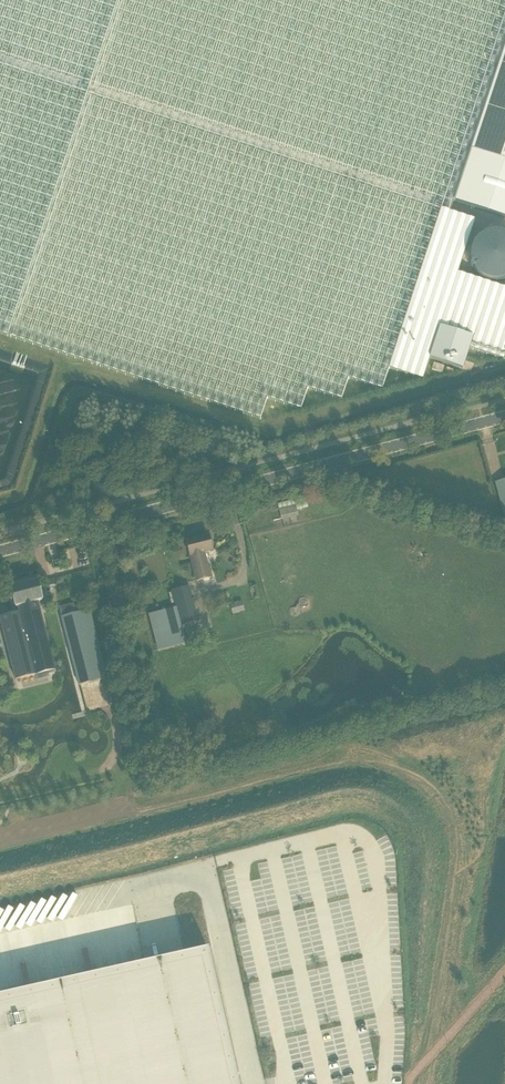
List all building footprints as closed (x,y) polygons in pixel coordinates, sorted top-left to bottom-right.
[(454,202),(504,47),(504,0),(0,0),(0,333),(261,419),(268,398),(302,409),(309,388),(342,399),(349,378),(383,389),(390,368),(423,379),(429,359),(440,326),(473,338),(470,348),(504,359),(504,358),(504,288),(458,273),(476,220),(450,212),(454,202)] [(454,202),(504,219),(504,47),(454,202)] [(463,370),(470,348),(473,338),(440,326),(429,359),(463,370)] [(495,482),(504,516),(504,515),(504,479),(495,482)] [(280,506),(280,517),(298,517),(297,505),(280,506)] [(209,536),(187,541),(197,581),(211,578),(204,552),(212,550),(209,536)] [(18,606),(20,611),(21,616),(40,611),(38,602),(42,600),(37,581),(11,587),(16,607),(18,606)] [(181,626),(198,621),(190,586),(172,591),(176,607),(181,626)] [(233,603),(234,612),(244,610),(243,601),(233,603)] [(149,614),(158,651),(186,643),(181,626),(176,607),(149,614)] [(95,630),(90,609),(62,616),(67,638),(95,630)] [(5,637),(25,632),(21,616),(20,611),(0,616),(0,617),(5,637)] [(21,616),(25,632),(36,675),(55,670),(40,611),(21,616)] [(355,726),(365,722),(360,711),(350,715),(355,726)] [(208,949),(0,996),(0,1083),(239,1083),(208,949)] [(36,970),(40,969),(36,952),(31,953),(36,970)]
